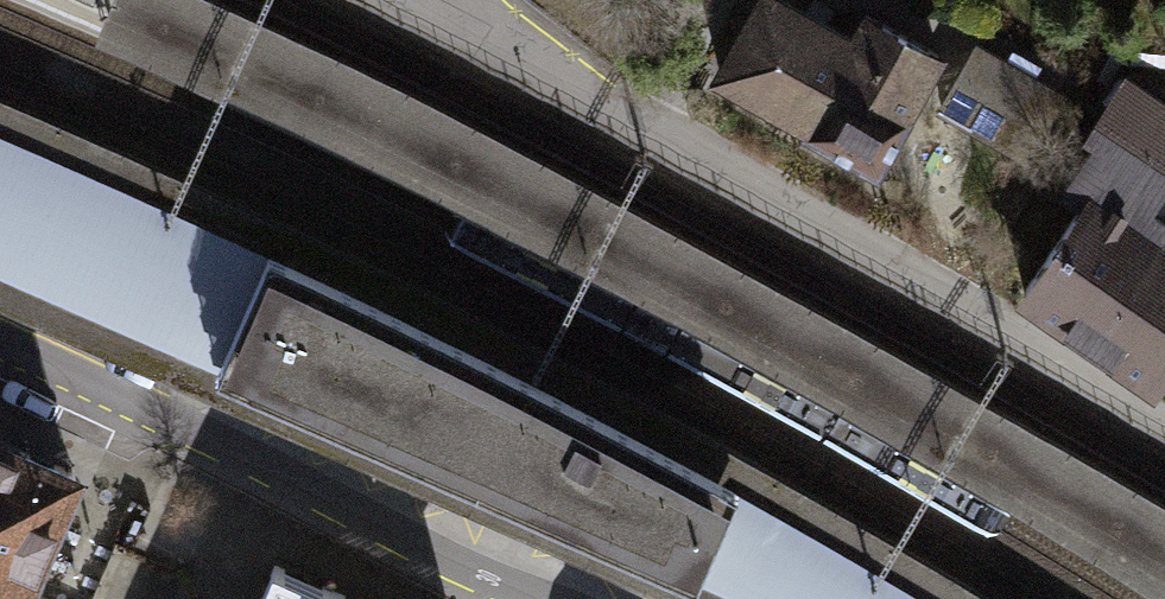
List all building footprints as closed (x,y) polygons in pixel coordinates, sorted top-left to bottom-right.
[(1042,434),(724,259),(482,131),(260,24),(206,0),(114,0),(97,38),(306,131),(581,268),(788,377),(1050,524),(1164,598),(1164,505),(1042,434)] [(807,0),(746,0),(706,74),(875,167),(930,68),(807,0)] [(966,42),(928,107),(1014,157),(1052,91),(966,42)] [(1013,288),(1082,333),(1154,225),(1139,216),(1164,177),(1164,112),(1111,76),(1075,127),(1090,137),(1058,183),(1077,196),(1013,288)] [(296,232),(0,100),(0,308),(221,403),(242,357),(280,270),(296,232)] [(1154,225),(1082,333),(1145,374),(1164,344),(1164,232),(1154,225)] [(800,490),(548,358),(296,232),(280,270),(512,383),(714,490),(686,553),(242,357),(221,403),(666,598),(668,598),(986,598),(800,490)] [(512,383),(280,270),(242,357),(686,553),(714,490),(512,383)] [(0,421),(0,598),(24,598),(87,460),(56,447),(0,421)] [(266,569),(252,598),(328,598),(266,569)]
